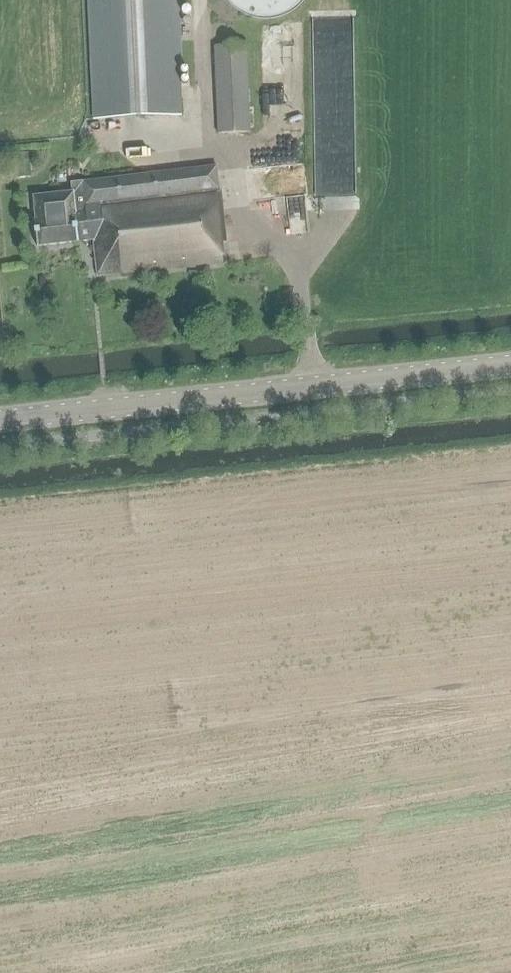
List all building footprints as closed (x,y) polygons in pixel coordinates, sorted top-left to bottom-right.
[(181,116),(176,0),(91,0),(96,120),(181,116)] [(242,13),(251,17),(261,19),(270,19),(280,17),(289,13),(296,8),(303,1),(304,0),(227,0),(228,1),(234,8),(242,13)] [(218,134),(250,133),(246,45),(214,46),(218,134)] [(98,276),(224,262),(222,243),(226,243),(221,190),(219,190),(217,167),(83,182),(70,183),(72,193),(33,197),(36,220),(34,220),(37,246),(94,240),(98,276)]
